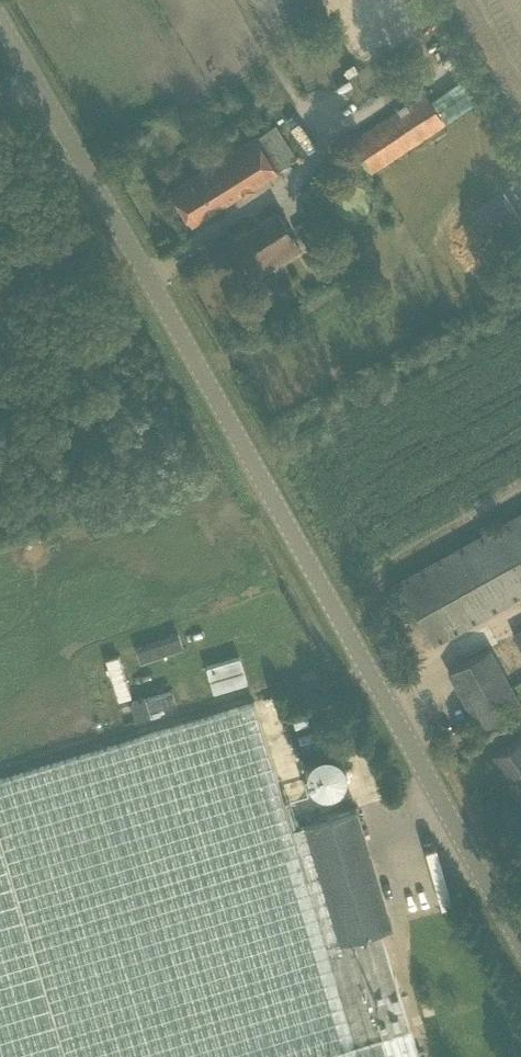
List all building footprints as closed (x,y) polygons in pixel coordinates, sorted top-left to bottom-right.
[(354,63),(343,70),(348,78),(359,70),(354,63)] [(444,112),(462,104),(457,94),(471,87),(467,79),(436,94),(444,112)] [(355,132),(348,137),(371,171),(442,124),(445,122),(424,92),(358,135),(355,132)] [(276,125),(188,177),(169,188),(191,223),(210,211),(297,159),(276,125)] [(276,210),(230,239),(254,276),(300,247),(276,210)] [(304,229),(299,232),(306,243),(328,230),(319,216),(302,226),(304,229)] [(520,595),(520,511),(417,571),(398,581),(433,644),(520,595)] [(178,634),(137,648),(141,660),(183,646),(178,634)] [(488,647),(467,660),(448,671),(483,734),(502,723),(520,712),(520,704),(488,647)] [(125,648),(92,656),(103,700),(118,697),(111,668),(129,664),(125,648)] [(240,656),(206,666),(213,691),(247,681),(240,656)] [(171,690),(129,703),(134,719),(150,714),(149,709),(175,702),(171,690)] [(407,1019),(381,929),(391,926),(356,808),(291,827),(253,701),(0,777),(0,1056),(282,1056),(407,1019)] [(315,705),(285,714),(294,744),(320,736),(313,712),(317,711),(315,705)] [(494,752),(520,801),(520,737),(494,752)] [(368,771),(353,741),(311,762),(326,792),(368,771)] [(407,1019),(282,1056),(418,1056),(407,1019)]
